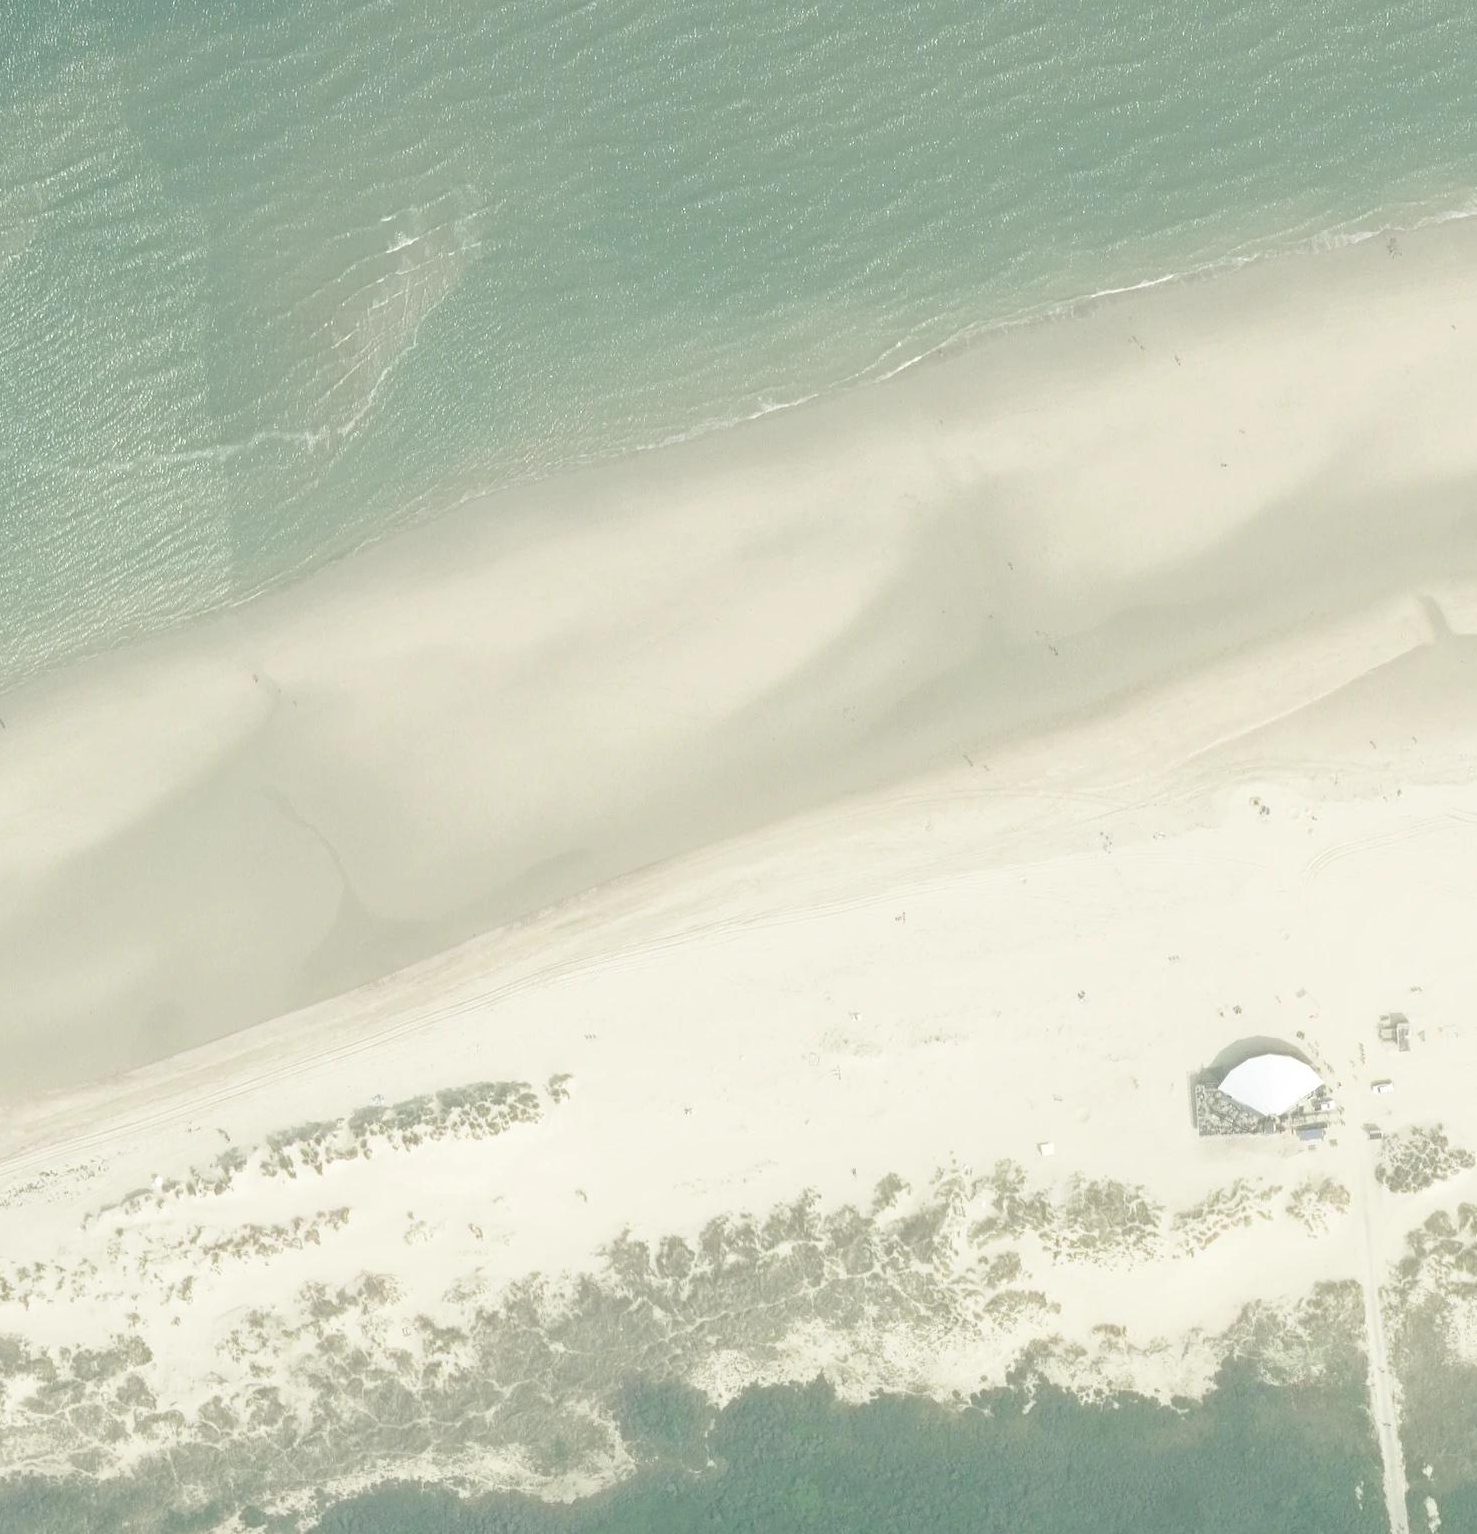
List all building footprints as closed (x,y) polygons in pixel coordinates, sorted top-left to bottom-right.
[(1233,1066),(1221,1082),(1234,1088),(1232,1092),(1265,1108),(1269,1102),(1276,1102),(1280,1108),(1306,1090),(1312,1087),(1309,1084),(1321,1076),(1307,1062),(1289,1053),(1269,1050),(1250,1055),(1233,1066)]
